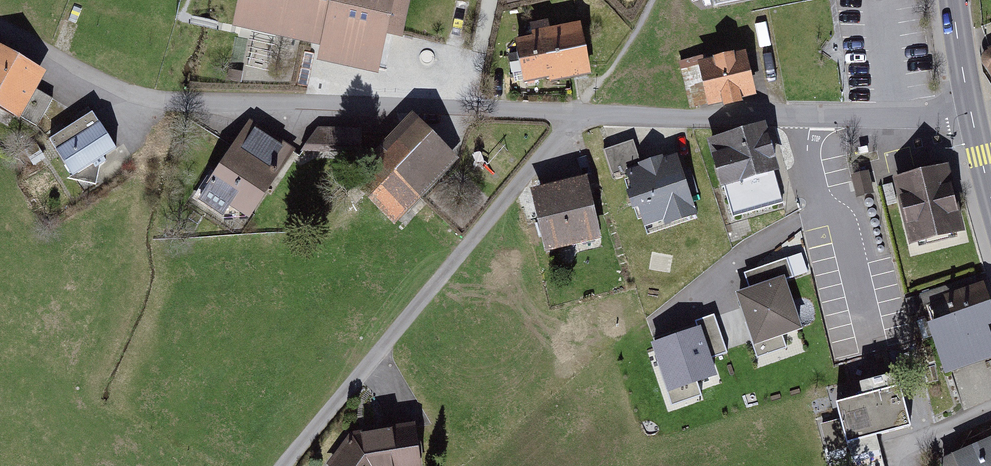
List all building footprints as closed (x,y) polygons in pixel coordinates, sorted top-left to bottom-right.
[(236,31),(322,49),(319,64),(381,77),(390,38),(405,41),(414,0),(243,0),(236,31)] [(588,27),(518,38),(525,83),(595,72),(588,27)] [(25,121),(53,70),(0,41),(0,107),(25,121)] [(754,54),(703,63),(711,106),(761,97),(754,54)] [(349,171),(394,222),(422,190),(432,180),(458,155),(412,108),(380,140),(380,141),(349,171)] [(97,112),(50,141),(76,182),(122,153),(97,112)] [(255,121),(200,197),(247,230),(302,155),(255,121)] [(768,128),(704,147),(725,221),(790,202),(768,128)] [(680,155),(621,173),(641,240),(701,222),(680,155)] [(920,167),(895,172),(909,237),(962,226),(948,161),(920,167)] [(594,176),(533,189),(547,253),(609,239),(594,176)] [(787,274),(729,295),(751,357),(809,336),(787,274)] [(987,320),(990,318),(990,299),(983,277),(945,290),(948,297),(922,306),(944,369),(990,353),(990,330),(987,320)] [(711,320),(642,345),(662,401),(719,380),(713,365),(726,360),(711,320)] [(864,399),(839,405),(850,449),(913,434),(903,390),(893,392),(890,380),(861,387),(864,399)] [(362,432),(336,465),(428,465),(421,423),(362,432)] [(951,460),(953,465),(990,465),(990,443),(951,460)]
